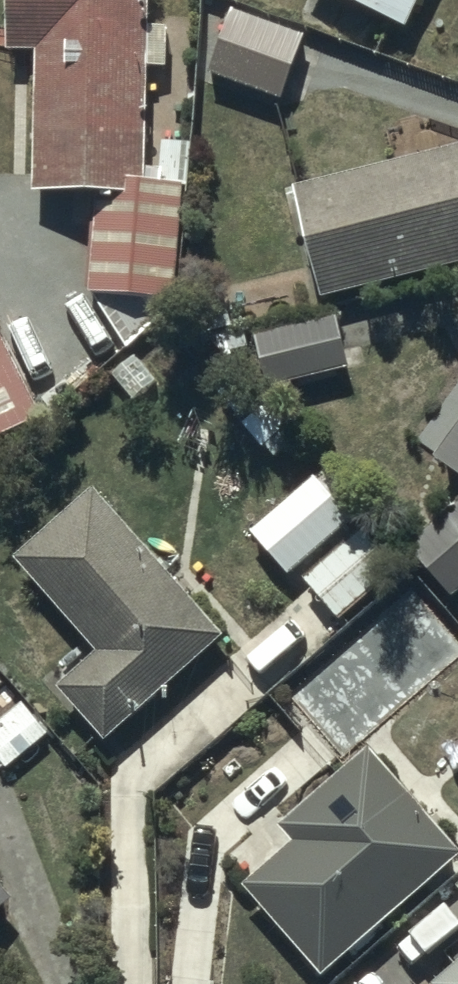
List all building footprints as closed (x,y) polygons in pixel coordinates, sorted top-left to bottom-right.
[(87,288),(173,298),(186,139),(160,137),(158,175),(142,175),(146,61),(166,64),(164,18),(146,18),(147,0),(4,0),(5,45),(33,44),(32,185),(91,188),(87,288)] [(418,0),(339,0),(404,30),(418,0)] [(305,40),(232,12),(209,74),(281,101),(305,40)] [(290,189),(317,302),(457,267),(457,148),(290,189)] [(347,363),(335,308),(251,327),(264,382),(347,363)] [(36,419),(0,348),(0,437),(36,419)] [(415,437),(457,468),(457,377),(415,437)] [(315,477),(250,534),(289,576),(353,519),(315,477)] [(224,640),(92,489),(12,559),(99,657),(58,694),(104,746),(224,640)] [(404,549),(450,601),(457,595),(457,502),(404,549)] [(303,580),(338,622),(398,573),(362,530),(303,580)] [(402,586),(340,641),(398,705),(455,654),(444,642),(457,630),(457,629),(440,610),(431,618),(402,586)] [(367,750),(279,826),(295,845),(241,892),(317,978),(457,856),(457,855),(367,750)] [(13,905),(0,890),(0,916),(13,905)] [(437,983),(457,983),(457,966),(437,983)]
